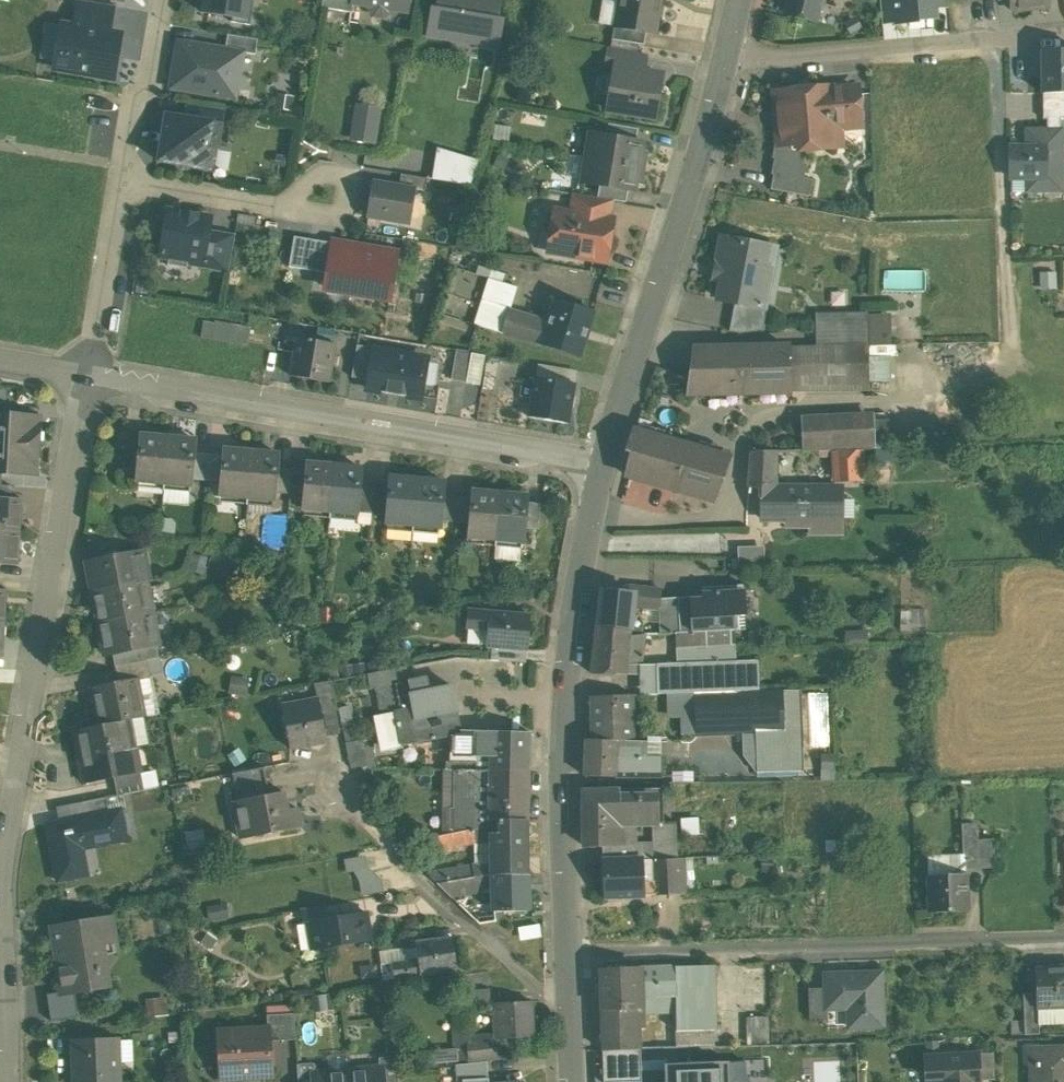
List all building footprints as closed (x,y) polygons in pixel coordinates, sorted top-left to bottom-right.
[(111,33),(116,7),(78,0),(77,0),(73,27),(111,33)] [(201,13),(231,18),(231,22),(250,26),(254,3),(251,2),(251,0),(203,0),(201,13)] [(353,3),(369,6),(369,8),(374,15),(383,17),(390,12),(390,9),(407,12),(409,0),(353,0),(353,3)] [(439,10),(434,9),(429,34),(451,37),(452,32),(479,36),(478,42),(496,45),(501,20),(495,19),(498,3),(492,2),(493,0),(441,0),(439,10)] [(616,25),(614,25),(614,27),(640,32),(656,34),(656,32),(655,32),(660,0),(620,0),(616,25)] [(783,14),(813,21),(818,0),(787,0),(783,14)] [(882,25),(895,24),(892,0),(879,0),(882,25)] [(895,24),(907,23),(907,21),(935,18),(934,10),(933,0),(892,0),(895,24)] [(934,10),(948,8),(947,0),(933,0),(934,10)] [(1011,11),(1048,8),(1047,0),(1010,0),(1011,11)] [(73,27),(63,25),(55,69),(112,79),(120,35),(111,33),(73,27)] [(640,32),(614,27),(612,39),(638,44),(640,32)] [(257,40),(227,35),(225,50),(243,53),(255,55),(257,40)] [(225,50),(178,42),(170,88),(222,97),(225,79),(230,76),(239,78),(243,53),(225,50)] [(644,54),(609,49),(606,66),(642,72),(644,54)] [(1042,51),(1043,94),(1063,93),(1063,50),(1042,51)] [(642,72),(606,66),(606,68),(615,69),(608,111),(654,118),(658,89),(645,87),(646,85),(645,83),(644,81),(642,80),(641,79),(642,72)] [(796,90),(777,92),(779,118),(774,118),(775,131),(776,143),(776,146),(791,144),(791,148),(802,147),(802,143),(813,142),(813,150),(835,148),(833,119),(841,119),(842,118),(840,94),(830,95),(830,87),(819,88),(811,88),(811,85),(805,81),(800,81),(795,87),(796,90)] [(855,93),(840,94),(842,118),(841,119),(841,124),(858,122),(855,93)] [(1043,94),(1043,120),(1047,120),(1047,131),(1060,131),(1060,120),(1063,120),(1063,93),(1043,94)] [(225,111),(191,105),(189,119),(223,125),(225,111)] [(360,109),(355,140),(373,143),(378,112),(360,109)] [(189,119),(166,115),(158,162),(205,170),(208,149),(218,151),(223,125),(189,119)] [(638,129),(608,124),(606,137),(635,142),(638,129)] [(1047,131),(1027,131),(1027,148),(1010,148),(1010,179),(1043,179),(1043,191),(1061,191),(1060,131),(1047,131)] [(606,137),(590,134),(586,158),(642,168),(644,154),(640,153),(642,143),(635,142),(606,137)] [(791,144),(776,146),(776,143),(775,143),(772,159),(774,159),(802,164),(802,163),(803,157),(802,147),(791,148),(791,144)] [(438,152),(433,179),(469,186),(474,158),(438,152)] [(642,168),(586,158),(582,182),(599,185),(627,190),(633,191),(636,181),(639,181),(642,168)] [(802,164),(774,159),(771,174),(773,175),(773,174),(803,180),(803,178),(806,164),(802,163),(802,164)] [(803,180),(773,174),(773,175),(770,190),(809,197),(812,180),(803,178),(803,180)] [(426,179),(401,175),(399,187),(414,190),(424,192),(426,179)] [(399,187),(374,183),(368,217),(408,223),(414,190),(399,187)] [(627,190),(599,185),(597,198),(612,201),(625,203),(627,190)] [(597,198),(573,194),(570,212),(609,219),(612,201),(597,198)] [(168,210),(160,255),(169,257),(167,265),(187,269),(187,267),(189,260),(203,263),(209,230),(211,217),(168,210)] [(609,219),(570,212),(570,214),(555,212),(551,234),(559,235),(556,253),(576,256),(576,257),(593,260),(593,259),(605,261),(612,219),(609,219)] [(235,235),(209,230),(203,263),(189,260),(187,267),(228,273),(235,235)] [(764,244),(721,237),(718,250),(723,251),(721,265),(726,266),(720,300),(734,302),(765,308),(765,306),(770,280),(763,279),(765,266),(760,266),(764,244)] [(294,238),(289,267),(328,274),(333,245),(294,238)] [(328,274),(326,288),(388,299),(396,255),(333,245),(328,274)] [(454,266),(450,279),(475,285),(478,272),(454,266)] [(921,290),(921,270),(882,269),(882,289),(921,290)] [(517,288),(488,279),(474,325),(503,334),(510,311),(517,288)] [(469,324),(472,314),(446,307),(450,292),(471,298),(474,287),(451,280),(441,316),(469,324)] [(474,312),(476,301),(450,296),(448,307),(474,312)] [(555,300),(554,304),(547,302),(542,321),(510,311),(503,334),(579,358),(594,312),(555,300)] [(765,308),(734,302),(729,332),(740,333),(763,330),(768,307),(765,306),(765,308)] [(866,315),(816,316),(816,346),(849,346),(867,345),(866,315)] [(215,325),(203,323),(200,338),(212,340),(215,325)] [(250,330),(215,325),(212,340),(247,346),(250,330)] [(335,345),(297,338),(290,377),(328,383),(335,345)] [(867,345),(849,346),(849,391),(868,391),(867,345)] [(375,349),(357,346),(351,378),(368,381),(373,351),(375,351),(375,349)] [(816,346),(805,347),(806,391),(849,391),(849,346),(816,346)] [(788,347),(694,348),(688,391),(729,393),(789,392),(788,347)] [(805,347),(788,347),(789,392),(806,391),(805,347)] [(375,351),(373,351),(368,381),(367,389),(420,398),(426,360),(375,351)] [(456,351),(451,380),(466,382),(471,353),(456,351)] [(657,391),(668,391),(668,370),(658,370),(657,391)] [(574,385),(536,379),(529,417),(567,423),(574,385)] [(0,417),(0,444),(37,446),(38,419),(5,417),(0,417)] [(873,421),(801,424),(803,452),(874,448),(873,421)] [(728,458),(634,431),(628,450),(632,451),(626,476),(713,500),(728,458)] [(168,438),(141,435),(140,442),(138,468),(137,480),(137,481),(164,483),(168,438)] [(195,440),(168,438),(164,483),(191,486),(191,480),(193,454),(195,440)] [(140,442),(126,441),(123,467),(138,468),(140,442)] [(0,444),(0,473),(2,473),(35,475),(37,446),(0,444)] [(251,452),(224,449),(223,456),(221,482),(220,495),(247,498),(251,452)] [(278,454),(251,452),(247,498),(274,500),(274,493),(277,467),(278,454)] [(773,452),(751,453),(748,486),(771,486),(773,452)] [(863,452),(837,453),(837,487),(838,501),(863,500),(863,452)] [(208,455),(193,454),(191,480),(206,481),(208,455)] [(208,455),(206,481),(221,482),(223,456),(208,455)] [(334,466),(307,464),(306,470),(303,507),(303,510),(330,512),(334,466)] [(361,468),(334,466),(330,512),(357,515),(357,514),(360,481),(361,468)] [(138,468),(123,467),(122,478),(137,480),(138,468)] [(292,469),(277,467),(274,493),(289,495),(292,469)] [(306,470),(292,469),(289,495),(288,506),(303,507),(306,470)] [(417,480),(390,478),(390,484),(387,516),(386,524),(413,526),(417,480)] [(444,482),(417,480),(413,526),(440,529),(441,522),(443,495),(444,482)] [(375,483),(360,481),(357,514),(372,515),(375,483)] [(390,484),(375,483),(372,515),(387,516),(390,484)] [(0,486),(0,499),(9,500),(10,486),(1,486),(0,486)] [(771,486),(748,486),(746,518),(838,517),(838,501),(837,487),(771,486)] [(162,488),(161,501),(186,502),(186,489),(162,488)] [(623,507),(669,508),(670,492),(652,491),(651,495),(623,495),(623,507)] [(500,494),(474,492),(473,498),(471,524),(469,538),(496,540),(500,494)] [(527,497),(500,494),(496,540),(523,543),(524,529),(527,503),(527,497)] [(457,497),(443,495),(441,522),(455,523),(457,497)] [(473,498),(457,497),(455,523),(471,524),(473,498)] [(18,533),(20,500),(9,500),(0,499),(0,532),(18,533)] [(542,504),(527,503),(524,529),(539,531),(542,504)] [(0,532),(0,565),(12,566),(16,566),(18,533),(0,532)] [(491,557),(517,560),(518,547),(492,543),(491,557)] [(762,566),(761,545),(736,546),(737,567),(762,566)] [(143,552),(125,556),(128,571),(131,570),(146,567),(143,552)] [(125,556),(95,562),(98,576),(128,571),(125,556)] [(146,567),(131,570),(134,583),(144,581),(145,582),(149,581),(146,567)] [(128,571),(98,576),(101,589),(134,583),(131,570),(128,571)] [(101,589),(93,591),(99,623),(151,613),(145,582),(144,581),(134,583),(101,589)] [(743,585),(713,587),(714,595),(702,596),(703,601),(678,602),(677,598),(679,633),(705,632),(729,630),(729,631),(739,630),(738,616),(744,616),(743,585)] [(661,590),(630,588),(630,593),(634,593),(633,606),(659,609),(660,599),(661,590)] [(630,593),(601,590),(597,627),(628,631),(630,631),(633,606),(634,593),(630,593)] [(677,598),(660,599),(659,609),(660,635),(675,634),(679,634),(679,633),(677,598)] [(530,617),(467,612),(466,628),(487,630),(486,647),(492,647),(527,650),(528,650),(530,617)] [(151,613),(99,623),(105,656),(112,654),(157,646),(151,613)] [(628,631),(597,627),(592,674),(624,675),(628,631)] [(642,630),(630,631),(628,631),(624,675),(640,675),(641,675),(642,667),(645,636),(642,636),(642,630)] [(729,630),(705,632),(706,648),(730,647),(729,631),(729,630)] [(705,632),(679,633),(679,634),(675,634),(677,650),(706,648),(705,632)] [(157,646),(112,654),(114,667),(146,661),(159,658),(157,646)] [(527,650),(492,647),(491,660),(526,663),(527,650)] [(706,648),(677,650),(678,665),(734,663),(734,647),(730,647),(706,648)] [(146,661),(114,667),(117,682),(135,679),(135,680),(150,678),(146,661)] [(678,665),(656,666),(658,694),(681,693),(694,693),(737,691),(736,663),(734,663),(678,665)] [(757,663),(736,663),(737,691),(758,690),(757,663)] [(656,666),(642,667),(641,675),(640,675),(641,696),(657,695),(658,694),(656,666)] [(406,667),(367,674),(370,690),(377,689),(376,687),(409,681),(409,680),(406,667)] [(452,686),(430,691),(427,677),(409,680),(409,681),(414,709),(416,717),(456,709),(452,686)] [(117,682),(92,687),(100,726),(130,720),(143,718),(135,680),(135,679),(117,682)] [(331,681),(314,685),(318,706),(319,706),(321,713),(337,711),(331,681)] [(409,681),(376,687),(377,689),(382,717),(395,715),(395,713),(414,709),(409,681)] [(783,692),(694,694),(694,715),(695,734),(755,732),(784,731),(783,692)] [(784,731),(755,732),(756,772),(785,771),(785,745),(800,745),(798,692),(792,692),(783,692),(784,731)] [(694,693),(681,693),(682,715),(694,715),(694,694),(694,693)] [(628,696),(593,697),(593,740),(614,741),(614,737),(630,736),(628,696)] [(318,706),(282,712),(289,749),(326,742),(321,713),(319,706),(318,706)] [(456,709),(416,717),(414,709),(395,713),(395,715),(402,746),(451,736),(461,734),(456,709)] [(694,715),(682,715),(683,735),(695,734),(694,715)] [(100,726),(74,731),(84,783),(113,777),(120,776),(120,774),(139,770),(130,720),(100,726)] [(461,734),(451,736),(450,770),(453,770),(475,770),(475,755),(472,755),(473,732),(461,734)] [(490,732),(473,732),(472,755),(475,755),(475,770),(475,771),(489,772),(490,732)] [(529,733),(490,732),(489,772),(528,772),(529,733)] [(593,740),(586,740),(584,776),(629,777),(660,777),(660,758),(644,758),(644,757),(614,756),(614,741),(593,740)] [(644,743),(614,741),(614,756),(644,757),(644,743)] [(363,761),(363,742),(347,743),(348,761),(363,761)] [(660,743),(644,743),(644,757),(644,758),(660,758),(660,743)] [(263,768),(232,774),(236,796),(267,790),(263,768)] [(139,770),(120,774),(120,776),(113,777),(117,796),(143,791),(139,770)] [(475,770),(453,770),(452,808),(449,808),(449,829),(452,829),(452,835),(473,830),(499,825),(499,821),(489,821),(489,772),(475,771),(475,770)] [(528,772),(489,772),(489,821),(499,821),(528,821),(528,772)] [(659,789),(618,789),(582,790),(582,820),(585,820),(585,848),(602,847),(633,846),(633,844),(633,825),(652,824),(659,824),(659,823),(659,789)] [(267,790),(236,796),(237,802),(233,802),(240,839),(300,828),(296,808),(287,810),(283,793),(268,796),(267,790)] [(104,798),(75,804),(78,819),(107,813),(104,798)] [(78,819),(46,825),(57,882),(88,875),(83,848),(125,840),(119,811),(107,813),(78,819)] [(475,843),(491,841),(491,851),(528,851),(528,821),(499,821),(499,825),(473,830),(475,843)] [(675,822),(659,823),(659,824),(652,824),(653,844),(654,859),(677,858),(675,822)] [(977,823),(963,823),(963,841),(977,841),(977,839),(977,823)] [(452,835),(436,838),(439,851),(475,843),(473,830),(452,835)] [(992,838),(977,839),(977,841),(978,866),(993,865),(992,838)] [(977,841),(963,841),(964,856),(964,866),(965,866),(978,866),(977,841)] [(633,846),(602,847),(603,861),(642,859),(654,859),(653,844),(633,844),(633,846)] [(478,878),(492,876),(493,876),(528,875),(528,851),(491,851),(491,867),(473,866),(458,869),(460,880),(478,877),(478,878)] [(341,857),(344,872),(356,870),(360,893),(381,890),(378,870),(365,872),(362,854),(341,857)] [(946,856),(926,857),(927,875),(946,874),(946,856)] [(964,856),(946,856),(946,874),(965,874),(965,866),(964,866),(964,856)] [(677,858),(654,859),(642,859),(643,896),(679,895),(678,858),(677,858)] [(642,859),(603,861),(604,897),(643,896),(642,859)] [(458,869),(427,874),(437,884),(460,880),(458,869)] [(946,874),(927,875),(928,912),(967,911),(965,874),(946,874)] [(528,911),(528,875),(493,876),(493,904),(493,912),(494,912),(528,911)] [(460,880),(437,884),(449,896),(479,891),(478,878),(478,877),(460,880)] [(493,904),(459,905),(479,924),(495,922),(494,912),(493,912),(493,904)] [(324,906),(300,910),(302,924),(309,922),(308,921),(326,918),(324,906)] [(326,918),(308,921),(309,922),(313,951),(369,942),(365,912),(326,918)] [(111,917),(51,927),(62,995),(101,989),(94,948),(115,944),(111,917)] [(452,938),(415,943),(416,949),(417,960),(420,975),(456,970),(452,938)] [(416,949),(403,950),(405,962),(417,960),(416,949)] [(405,962),(391,964),(393,979),(420,975),(417,960),(405,962)] [(710,967),(675,968),(677,996),(674,996),(675,1013),(676,1032),(714,1031),(710,967)] [(1034,970),(1034,994),(1035,1008),(1037,1008),(1063,1007),(1063,967),(1054,967),(1054,969),(1034,970)] [(675,968),(639,969),(641,1002),(656,1001),(657,997),(674,996),(677,996),(675,968)] [(639,969),(598,970),(603,1050),(638,1049),(636,1030),(643,1029),(642,1014),(641,1002),(639,969)] [(882,973),(825,975),(825,990),(826,1010),(828,1010),(854,1009),(855,1029),(884,1028),(882,973)] [(489,990),(464,991),(465,1005),(467,1005),(467,1006),(490,1005),(489,990)] [(825,990),(809,990),(810,1021),(828,1020),(828,1010),(826,1010),(825,990)] [(1034,994),(1022,994),(1023,1020),(1037,1019),(1037,1008),(1035,1008),(1034,994)] [(674,996),(657,997),(656,1001),(641,1002),(642,1014),(675,1013),(674,996)] [(530,1002),(496,1003),(498,1039),(532,1038),(530,1002)] [(465,1005),(454,1006),(455,1035),(468,1034),(467,1006),(467,1005),(465,1005)] [(294,1014),(267,1016),(267,1029),(269,1029),(269,1042),(295,1040),(294,1014)] [(767,1018),(749,1019),(750,1045),(768,1045),(767,1018)] [(267,1029),(218,1032),(221,1078),(271,1076),(269,1042),(269,1029),(267,1029)] [(498,1039),(469,1042),(468,1034),(455,1035),(456,1049),(456,1061),(500,1057),(498,1039)] [(676,1035),(662,1035),(663,1049),(714,1047),(714,1034),(676,1035)] [(73,1043),(75,1081),(119,1081),(117,1041),(73,1043)] [(1039,1048),(1040,1064),(1029,1065),(1030,1081),(1063,1081),(1063,1050),(1058,1051),(1058,1048),(1039,1048)] [(456,1049),(433,1052),(434,1063),(456,1061),(456,1049)] [(603,1050),(604,1081),(626,1081),(639,1081),(638,1050),(603,1050)] [(994,1054),(977,1055),(978,1075),(980,1075),(981,1080),(995,1079),(994,1054)] [(943,1056),(944,1081),(974,1081),(974,1080),(981,1080),(980,1075),(978,1075),(977,1055),(943,1056)] [(379,1059),(379,1065),(380,1077),(382,1077),(383,1081),(398,1081),(396,1057),(379,1059)] [(486,1062),(456,1065),(457,1081),(462,1081),(463,1081),(487,1079),(486,1062)] [(669,1081),(725,1081),(724,1063),(669,1065),(669,1081)] [(297,1065),(298,1081),(315,1081),(314,1071),(314,1064),(297,1065)] [(347,1068),(348,1081),(383,1081),(382,1077),(380,1077),(379,1065),(347,1068)] [(314,1071),(315,1081),(348,1081),(347,1068),(314,1071)]
